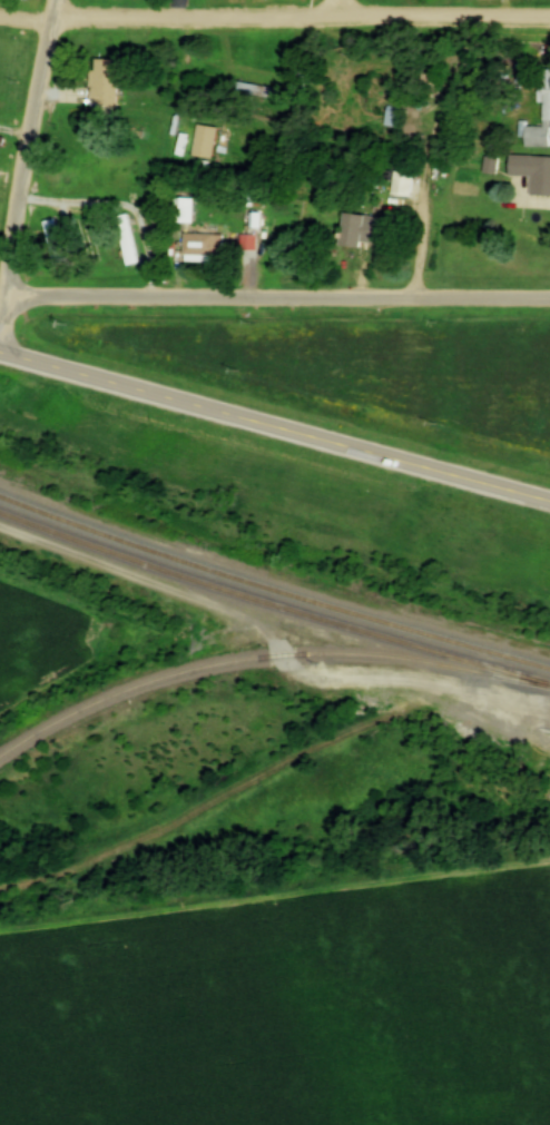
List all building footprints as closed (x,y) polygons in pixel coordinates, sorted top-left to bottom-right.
[(102,61),(125,62),(122,110),(99,109),(100,89),(96,89),(96,71),(101,71),(102,61)] [(234,80),(284,90),(282,103),(232,93),(234,80)] [(400,128),(400,109),(385,108),(385,127),(400,128)] [(197,157),(204,126),(225,130),(219,161),(197,157)] [(532,129),(549,129),(549,149),(531,148),(532,129)] [(9,150),(0,149),(0,137),(10,139),(9,150)] [(517,157),(549,159),(549,199),(536,198),(537,178),(515,177),(517,157)] [(490,158),(504,160),(501,177),(488,174),(490,158)] [(345,248),(350,215),(389,220),(385,246),(366,243),(365,251),(345,248)] [(121,219),(134,216),(146,265),(132,268),(121,219)] [(60,269),(50,224),(62,220),(72,267),(60,269)] [(189,235),(229,237),(229,260),(189,259),(189,235)]
